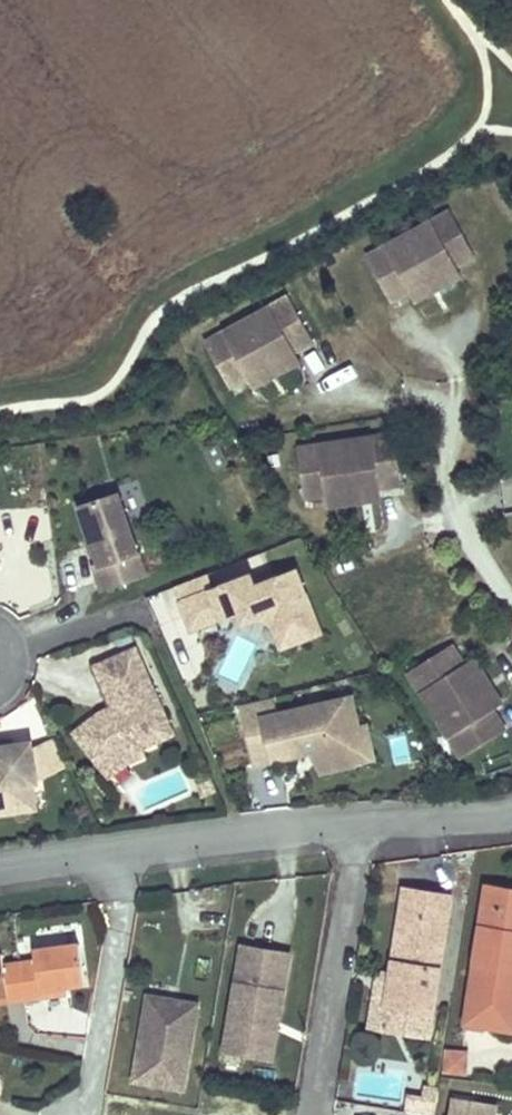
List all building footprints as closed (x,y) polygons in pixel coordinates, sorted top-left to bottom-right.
[(433,214),(350,262),(375,305),(395,295),(439,270),(458,258),(433,214)] [(439,270),(395,295),(401,304),(445,279),(439,270)] [(274,303),(190,349),(215,393),(235,383),(279,358),(298,347),(274,303)] [(279,358),(235,383),(240,393),(284,368),(279,358)] [(393,456),(296,471),(304,521),(328,517),(378,510),(401,506),(393,456)] [(95,591),(140,576),(112,495),(73,509),(93,566),(88,568),(95,591)] [(380,521),(378,510),(328,517),(330,529),(380,521)] [(202,594),(171,607),(183,634),(229,615),(233,627),(250,621),(262,626),(272,651),(311,635),(286,573),(245,590),(240,578),(202,594)] [(195,578),(165,590),(171,607),(202,594),(195,578)] [(400,676),(454,758),(497,730),(484,711),(456,668),(443,649),(400,676)] [(129,650),(88,667),(106,708),(110,716),(110,720),(99,725),(97,721),(73,740),(97,772),(118,757),(135,749),(167,736),(129,650)] [(456,668),(484,711),(493,704),(465,661),(456,668)] [(233,707),(246,767),(305,760),(314,759),(315,767),(308,768),(314,780),(348,774),(343,753),(352,736),(360,735),(346,701),(271,716),(267,699),(233,707)] [(106,708),(93,713),(67,734),(73,740),(97,721),(99,725),(110,720),(110,716),(106,708)] [(367,770),(360,735),(352,736),(343,753),(348,774),(367,770)] [(50,748),(30,756),(35,790),(63,777),(50,748)] [(118,757),(97,772),(101,778),(121,763),(137,756),(135,749),(118,757)] [(19,820),(15,794),(29,793),(35,791),(35,790),(30,756),(29,750),(0,754),(0,822),(19,820)] [(314,759),(305,760),(308,768),(315,767),(314,759)] [(33,818),(29,793),(15,794),(19,820),(33,818)] [(485,893),(472,970),(462,1030),(492,1035),(498,1002),(511,1005),(511,897),(485,893)] [(423,896),(403,894),(398,925),(418,928),(423,896)] [(451,901),(423,896),(418,928),(398,925),(389,980),(388,983),(396,984),(394,993),(387,992),(383,1013),(431,1021),(451,901)] [(275,1058),(294,947),(239,938),(220,1049),(275,1058)] [(39,959),(22,961),(26,997),(44,995),(43,987),(68,984),(88,982),(83,942),(37,948),(39,959)] [(0,953),(0,993),(8,992),(10,1000),(26,997),(22,961),(5,963),(4,952),(0,953)] [(427,1043),(431,1021),(383,1013),(387,992),(388,983),(389,980),(377,978),(368,1033),(427,1043)] [(396,984),(388,983),(387,992),(394,993),(396,984)] [(43,987),(44,995),(69,992),(68,984),(43,987)] [(186,1090),(203,998),(147,987),(130,1079),(186,1090)] [(0,993),(0,1001),(10,1000),(8,992),(0,993)] [(498,1002),(492,1035),(511,1038),(511,1036),(511,1005),(498,1002)] [(464,1061),(442,1057),(439,1079),(460,1082),(464,1061)] [(498,1099),(448,1092),(445,1114),(496,1114),(498,1099)] [(435,1098),(423,1096),(421,1108),(407,1106),(405,1114),(433,1114),(435,1098)]
